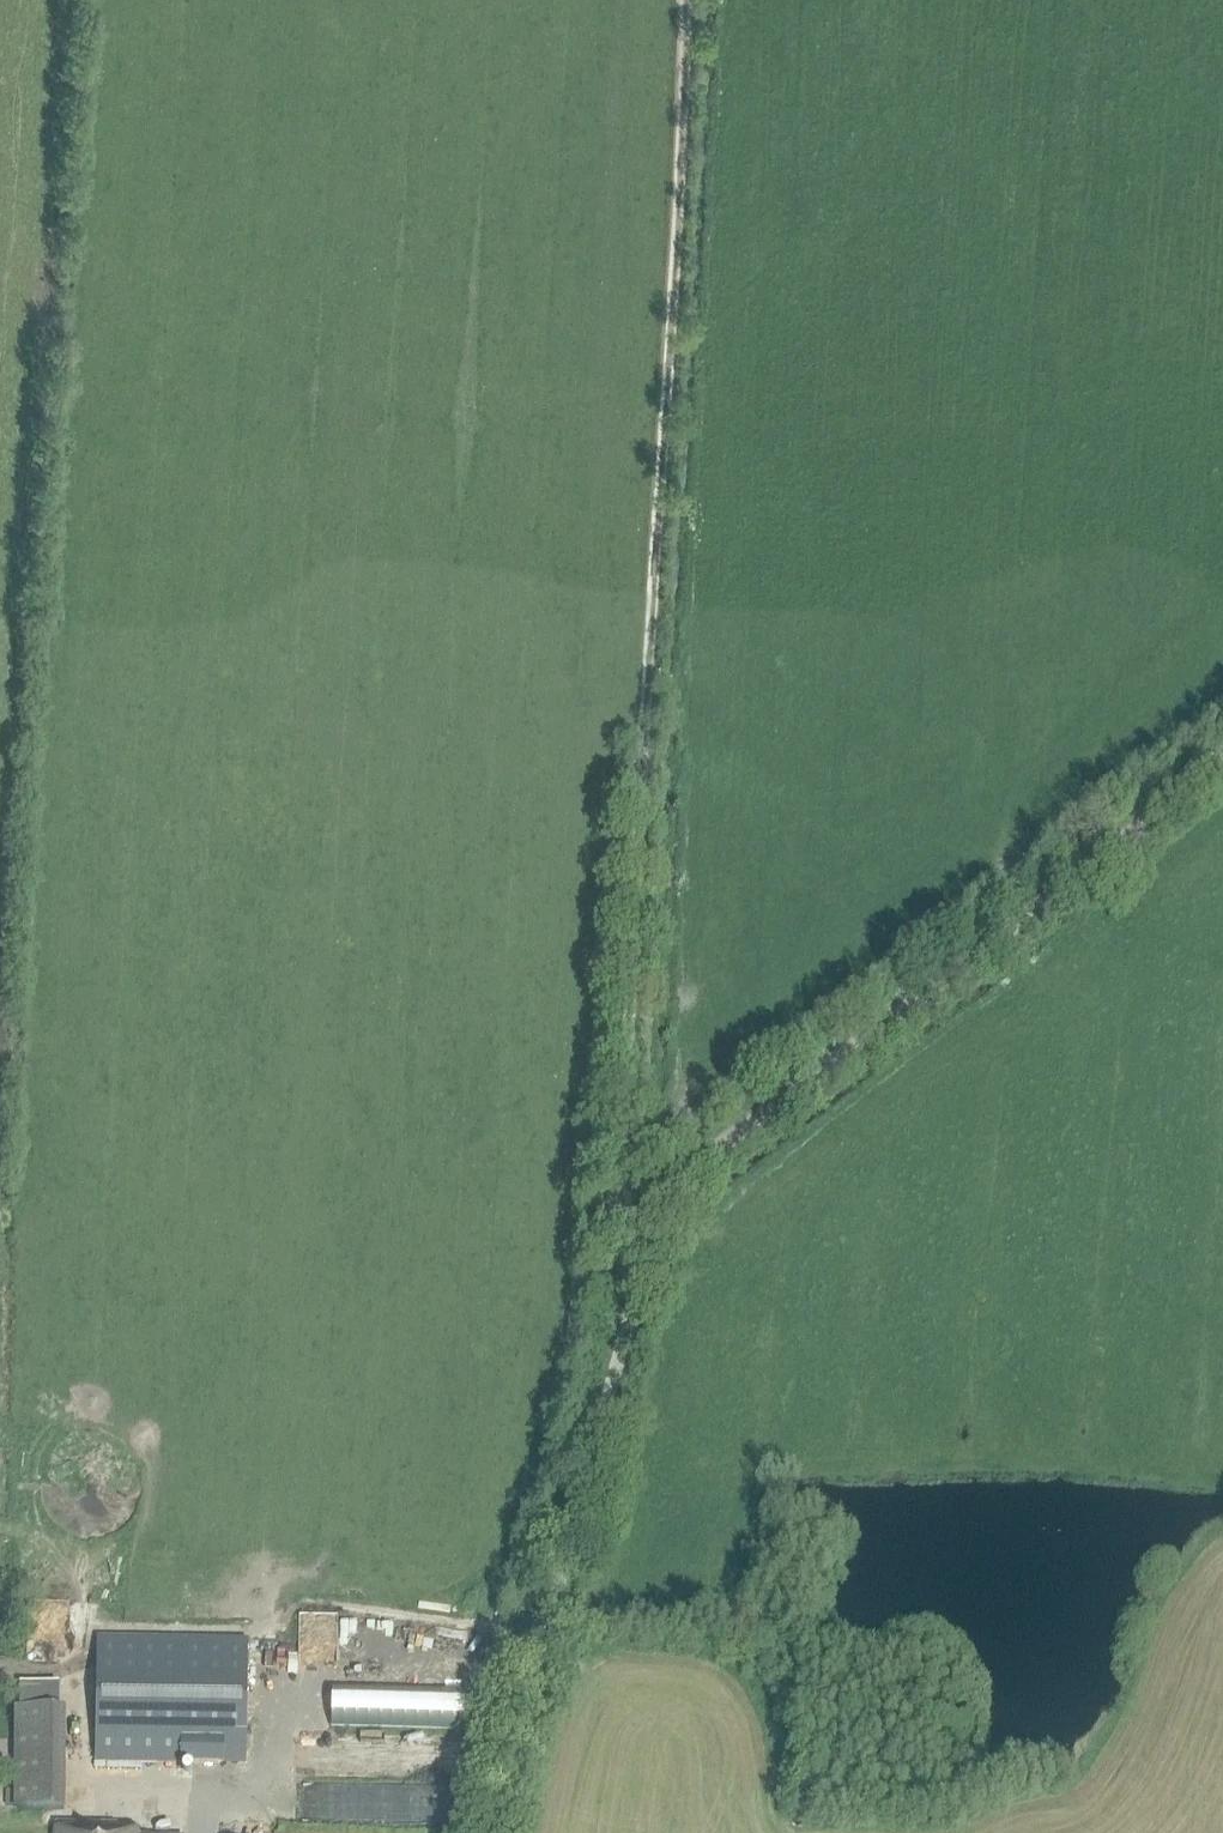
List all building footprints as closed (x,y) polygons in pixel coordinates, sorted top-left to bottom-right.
[(95,1762),(245,1764),(247,1640),(97,1637),(95,1762)] [(28,1806),(77,1805),(74,1678),(24,1680),(28,1806)] [(139,1830),(116,1830),(116,1825),(55,1824),(55,1832),(139,1832),(139,1830)]
